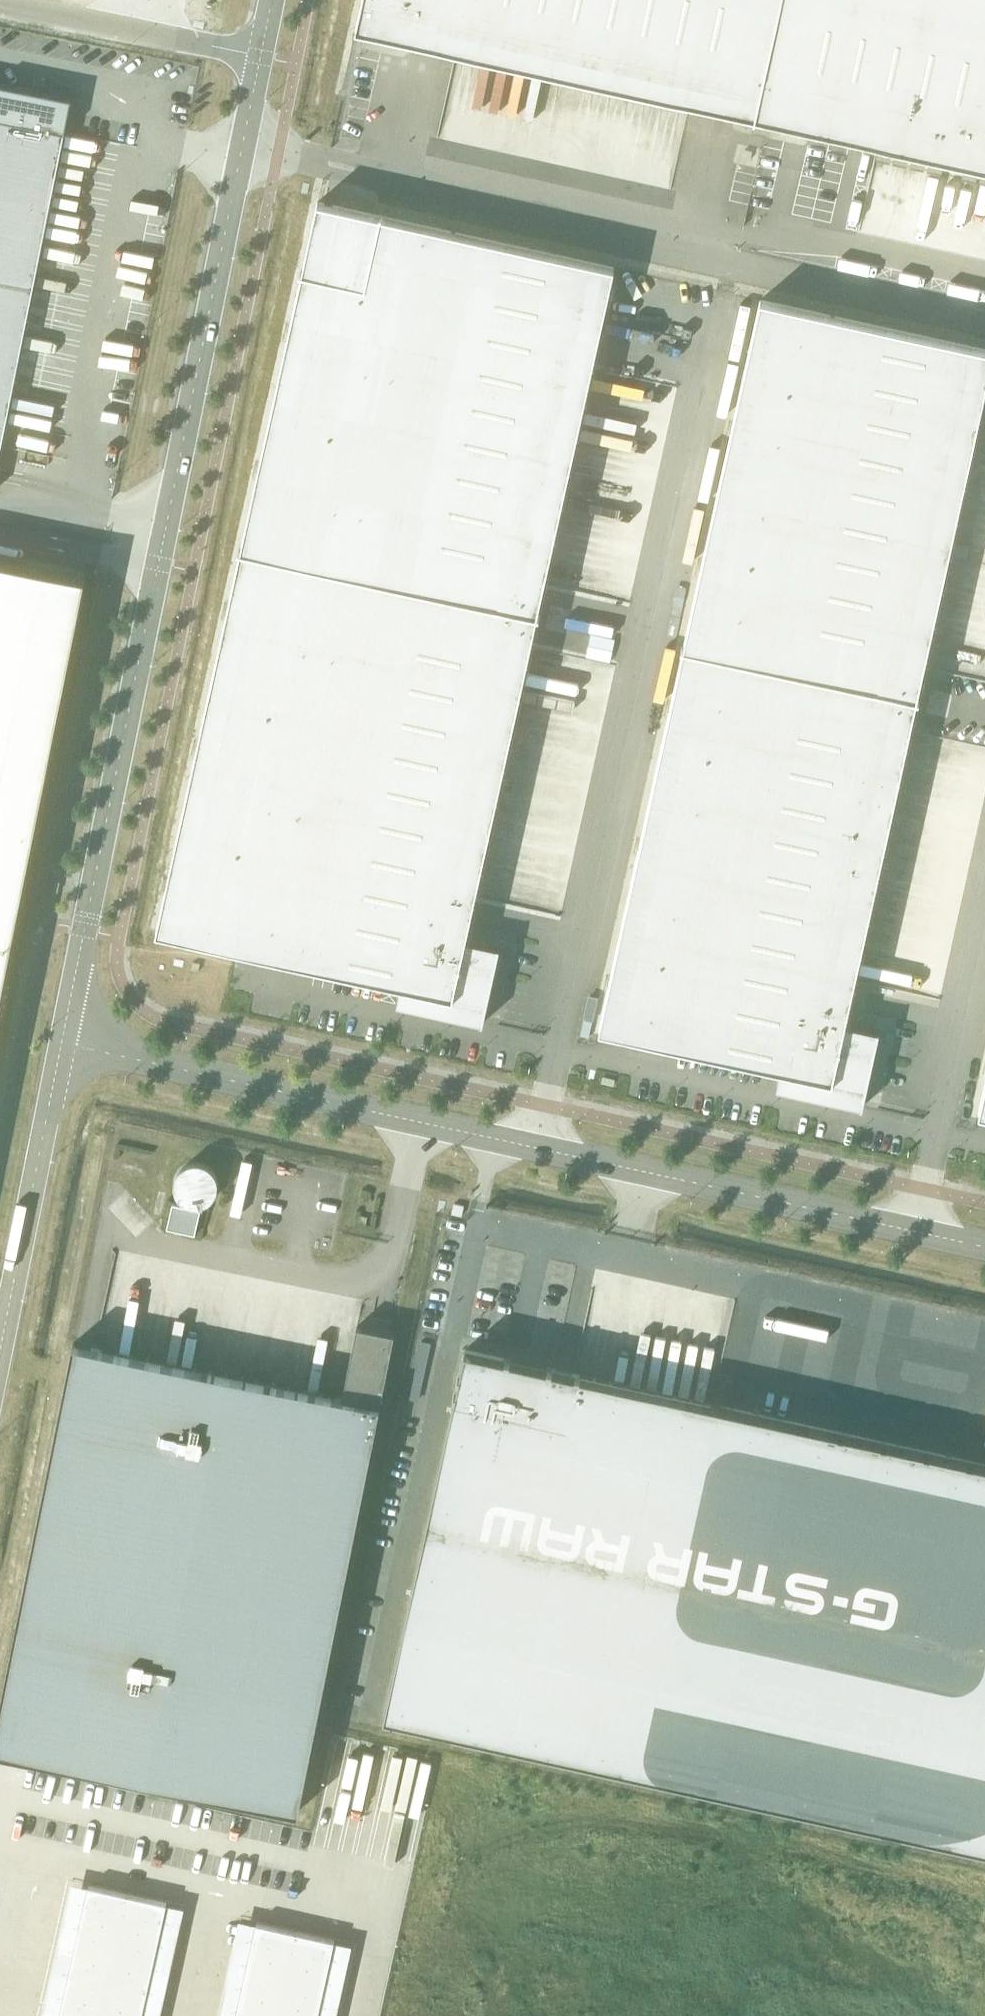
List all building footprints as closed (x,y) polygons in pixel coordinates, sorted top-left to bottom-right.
[(781,0),(362,0),(355,30),(754,118),(781,0)] [(754,118),(755,118),(984,169),(984,0),(781,0),(754,118)] [(42,91),(41,92),(32,90),(32,89),(31,89),(31,90),(0,83),(0,453),(42,242),(43,237),(64,132),(71,98),(42,92),(42,91)] [(538,613),(592,366),(614,266),(317,201),(241,548),(239,547),(238,549),(240,549),(237,566),(534,631),(537,615),(539,615),(540,614),(538,613)] [(924,667),(984,389),(984,348),(760,298),(679,664),(913,715),(917,699),(919,699),(919,698),(917,697),(924,667)] [(85,577),(0,560),(0,997),(85,577)] [(465,941),(531,645),(534,631),(237,566),(156,931),(409,987),(407,996),(482,1013),(480,1021),(483,1022),(483,1020),(500,946),(497,945),(496,948),(465,941)] [(552,621),(560,623),(561,615),(554,613),(552,621)] [(844,1025),(910,729),(913,715),(679,664),(599,1029),(788,1070),(786,1080),(861,1097),(859,1105),(862,1106),(863,1105),(879,1030),(876,1029),(876,1032),(844,1025)] [(934,706),(941,707),(943,699),(935,698),(934,706)] [(603,1076),(601,1082),(613,1084),(614,1079),(603,1076)] [(200,1162),(197,1162),(193,1162),(191,1162),(188,1163),(185,1165),(183,1166),(180,1169),(178,1171),(177,1173),(176,1175),(175,1178),(175,1179),(175,1181),(175,1183),(175,1184),(175,1187),(176,1189),(176,1190),(177,1192),(178,1194),(178,1195),(181,1198),(182,1199),(185,1201),(187,1203),(190,1204),(192,1204),(196,1205),(198,1205),(200,1204),(204,1203),(206,1202),(208,1201),(210,1200),(212,1198),(214,1196),(215,1194),(216,1191),(217,1188),(217,1186),(218,1183),(217,1180),(217,1178),(216,1176),(215,1173),(214,1171),(211,1168),(210,1167),(208,1165),(205,1164),(203,1163),(200,1162)] [(200,1208),(172,1201),(167,1226),(195,1233),(200,1208)] [(394,1332),(357,1325),(342,1396),(91,1346),(91,1348),(75,1345),(75,1343),(73,1342),(0,1704),(0,1750),(298,1811),(380,1406),(394,1332)] [(552,1368),(553,1367),(547,1365),(547,1367),(510,1359),(510,1357),(505,1356),(505,1357),(465,1349),(459,1372),(458,1372),(457,1378),(458,1378),(456,1389),(454,1389),(453,1394),(455,1395),(384,1715),(984,1848),(984,1463),(552,1368)] [(422,1810),(432,1758),(380,1747),(374,1779),(402,1785),(398,1807),(409,1809),(411,1797),(414,1797),(412,1808),(422,1810)] [(92,1882),(62,2015),(144,2015),(170,1900),(92,1882)] [(332,1936),(254,1919),(232,2015),(314,2015),(332,1936)]
